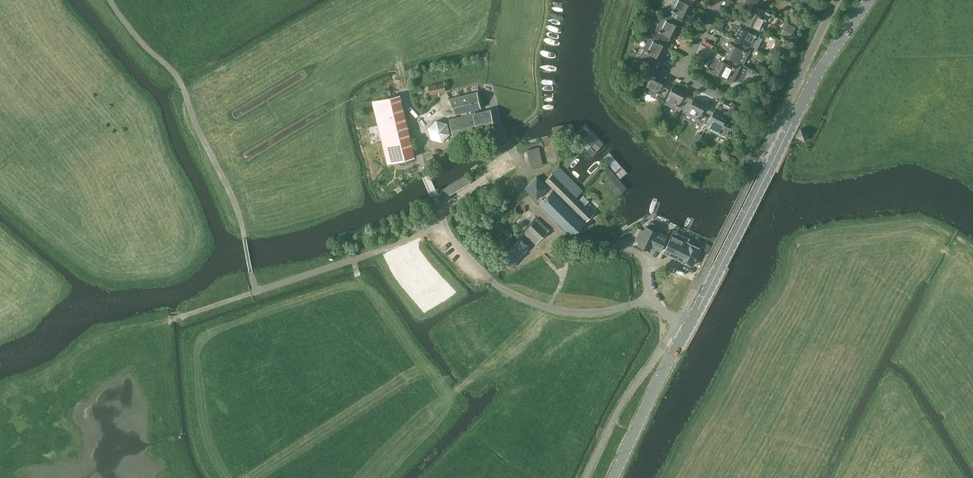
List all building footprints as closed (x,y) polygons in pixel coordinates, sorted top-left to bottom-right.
[(666,19),(678,25),(683,16),(685,18),(692,6),(692,5),(682,0),(676,0),(672,9),(669,8),(664,16),(667,18),(666,19)] [(745,22),(747,24),(759,30),(766,18),(768,20),(772,14),(757,6),(754,11),(752,10),(745,22)] [(656,33),(653,39),(665,46),(670,37),(673,38),(679,26),(678,25),(666,19),(665,18),(659,29),(656,27),(654,32),(656,33)] [(737,39),(748,46),(752,48),(758,36),(761,32),(758,30),(759,30),(747,24),(744,28),(741,26),(735,39),(737,39)] [(665,46),(653,39),(649,37),(643,48),(638,58),(653,66),(658,58),(660,59),(666,46),(665,46)] [(724,55),(726,56),(738,62),(739,63),(745,51),(748,52),(750,49),(747,48),(748,46),(737,39),(734,44),(731,43),(724,55)] [(738,62),(726,56),(723,61),(720,59),(713,71),(728,79),(734,67),(737,69),(739,65),(737,64),(738,62)] [(761,65),(758,71),(767,76),(770,70),(761,65)] [(664,80),(652,74),(645,88),(657,94),(658,93),(664,96),(668,89),(662,85),(664,80)] [(755,93),(758,86),(748,80),(744,87),(755,93)] [(424,86),(426,94),(445,90),(444,82),(424,86)] [(676,109),(680,111),(681,108),(688,96),(684,94),(685,92),(673,85),(665,100),(677,106),(676,109)] [(449,119),(453,136),(494,127),(490,109),(479,112),(478,108),(481,108),(477,91),(450,97),(454,114),(460,113),(467,111),(472,110),(473,112),(473,114),(449,119)] [(414,156),(404,112),(400,94),(373,100),(377,119),(387,162),(394,160),(414,156)] [(706,104),(694,98),(685,117),(696,123),(697,120),(704,123),(708,114),(702,111),(706,104)] [(732,106),(727,114),(736,119),(741,111),(732,106)] [(734,124),(725,120),(726,117),(714,110),(706,125),(718,131),(717,134),(721,136),(722,133),(728,136),(734,124)] [(447,123),(436,120),(428,127),(431,138),(441,141),(449,134),(447,123)] [(805,141),(809,133),(803,130),(801,129),(797,137),(805,141)] [(695,135),(690,145),(696,148),(702,134),(698,132),(696,135),(695,135)] [(539,146),(527,149),(531,167),(543,164),(539,146)] [(559,167),(545,180),(585,220),(592,213),(575,196),(582,190),(559,167)] [(466,174),(440,190),(444,197),(457,190),(470,182),(466,174)] [(537,176),(525,187),(537,199),(549,187),(537,176)] [(584,222),(553,191),(540,204),(571,235),(584,222)] [(584,195),(579,199),(585,205),(589,201),(584,195)] [(524,232),(536,244),(549,230),(537,218),(524,232)] [(641,229),(636,240),(639,241),(638,244),(649,249),(652,244),(655,246),(654,248),(660,251),(668,236),(658,231),(646,225),(644,230),(641,229)] [(671,234),(663,252),(693,265),(701,247),(688,242),(689,238),(677,233),(676,236),(671,234)] [(502,257),(512,266),(530,247),(520,238),(502,257)]
